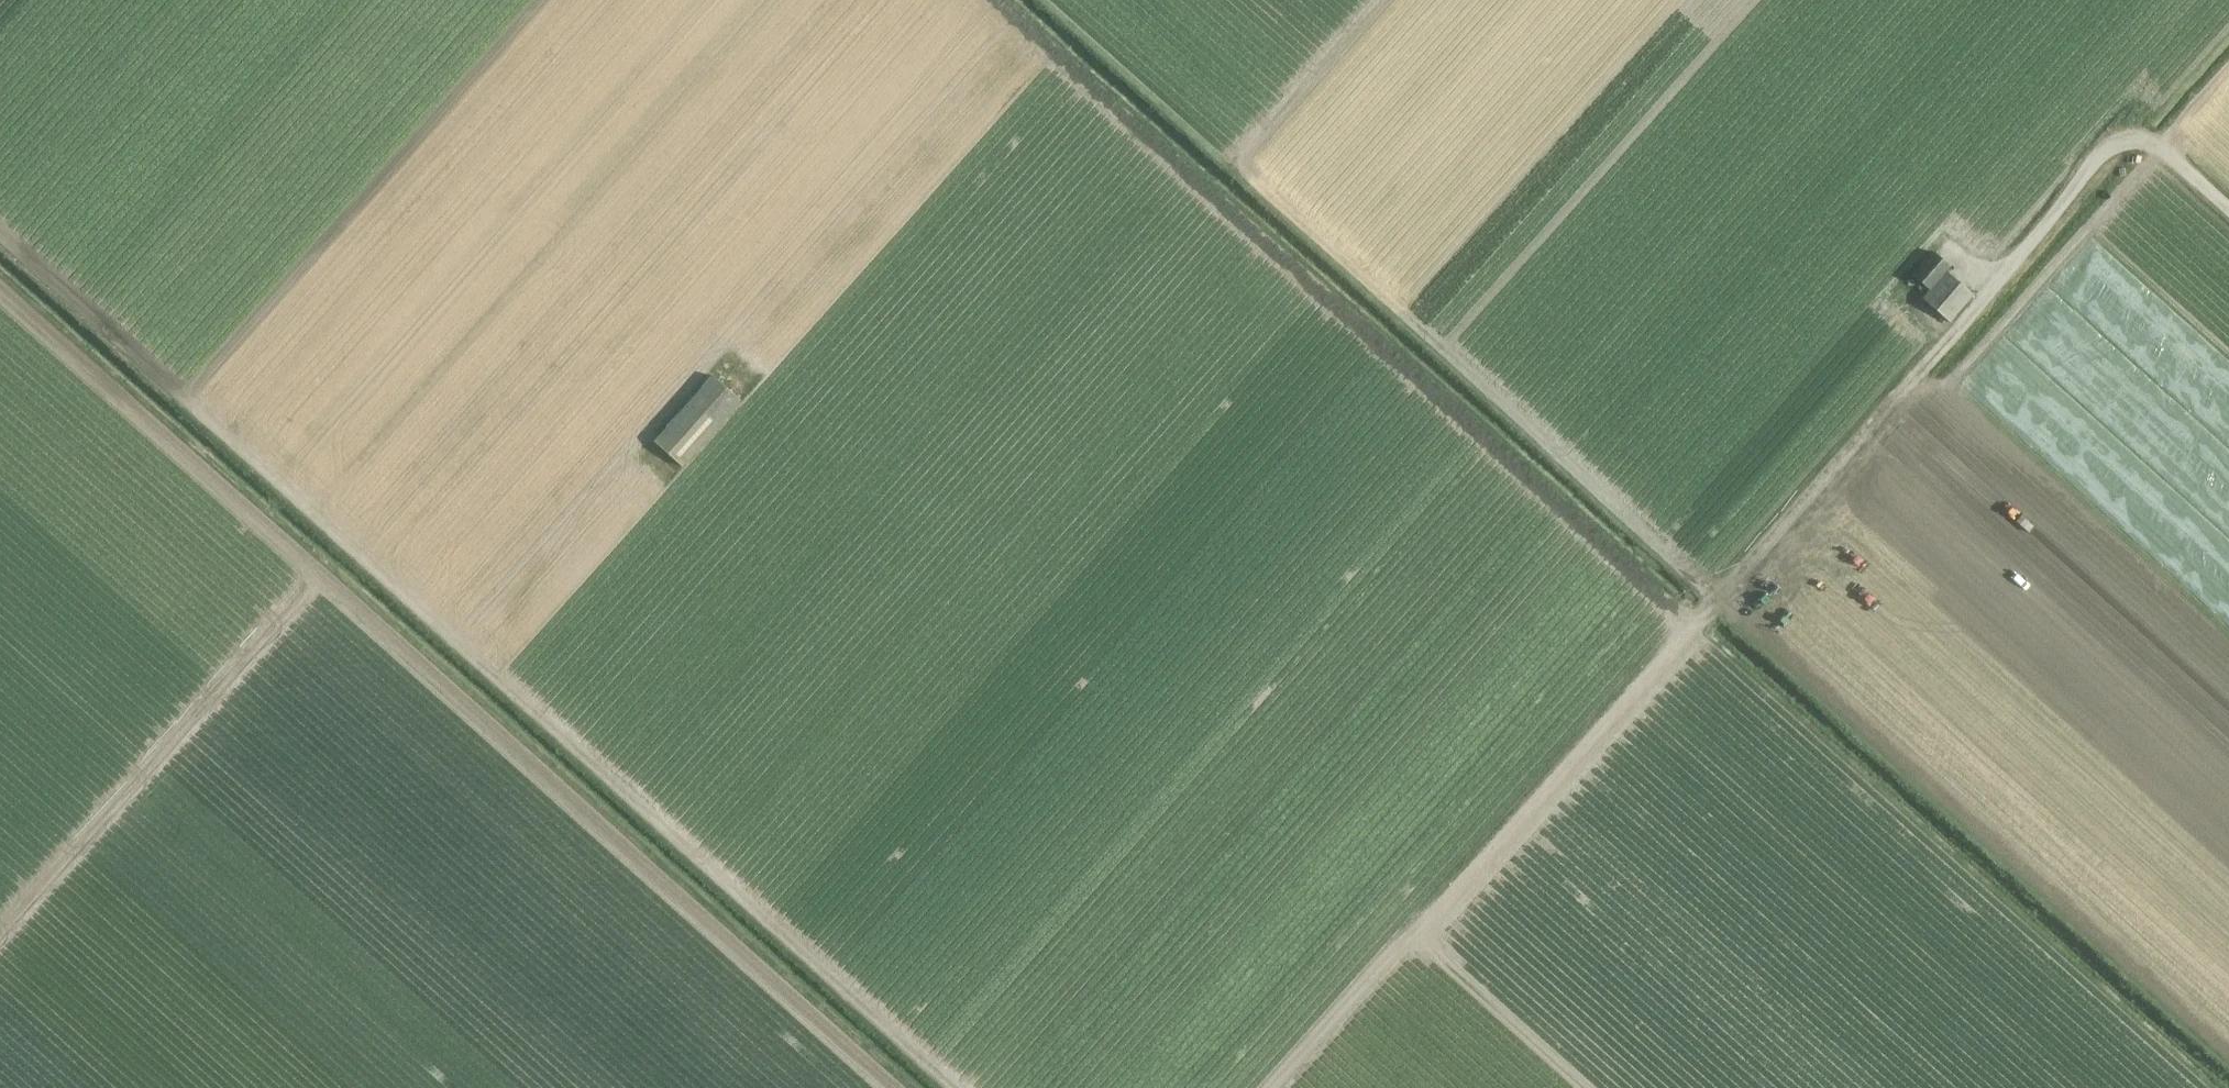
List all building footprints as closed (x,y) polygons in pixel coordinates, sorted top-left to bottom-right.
[(1944,280),(1940,278),(1951,266),(1932,251),(1912,275),(1956,313),(1968,300),(1969,284),(1944,280)] [(732,369),(739,375),(748,366),(748,365),(740,360),(732,369)] [(760,377),(748,366),(739,375),(751,387),(760,377)] [(683,466),(742,401),(712,375),(654,440),(683,466)]
